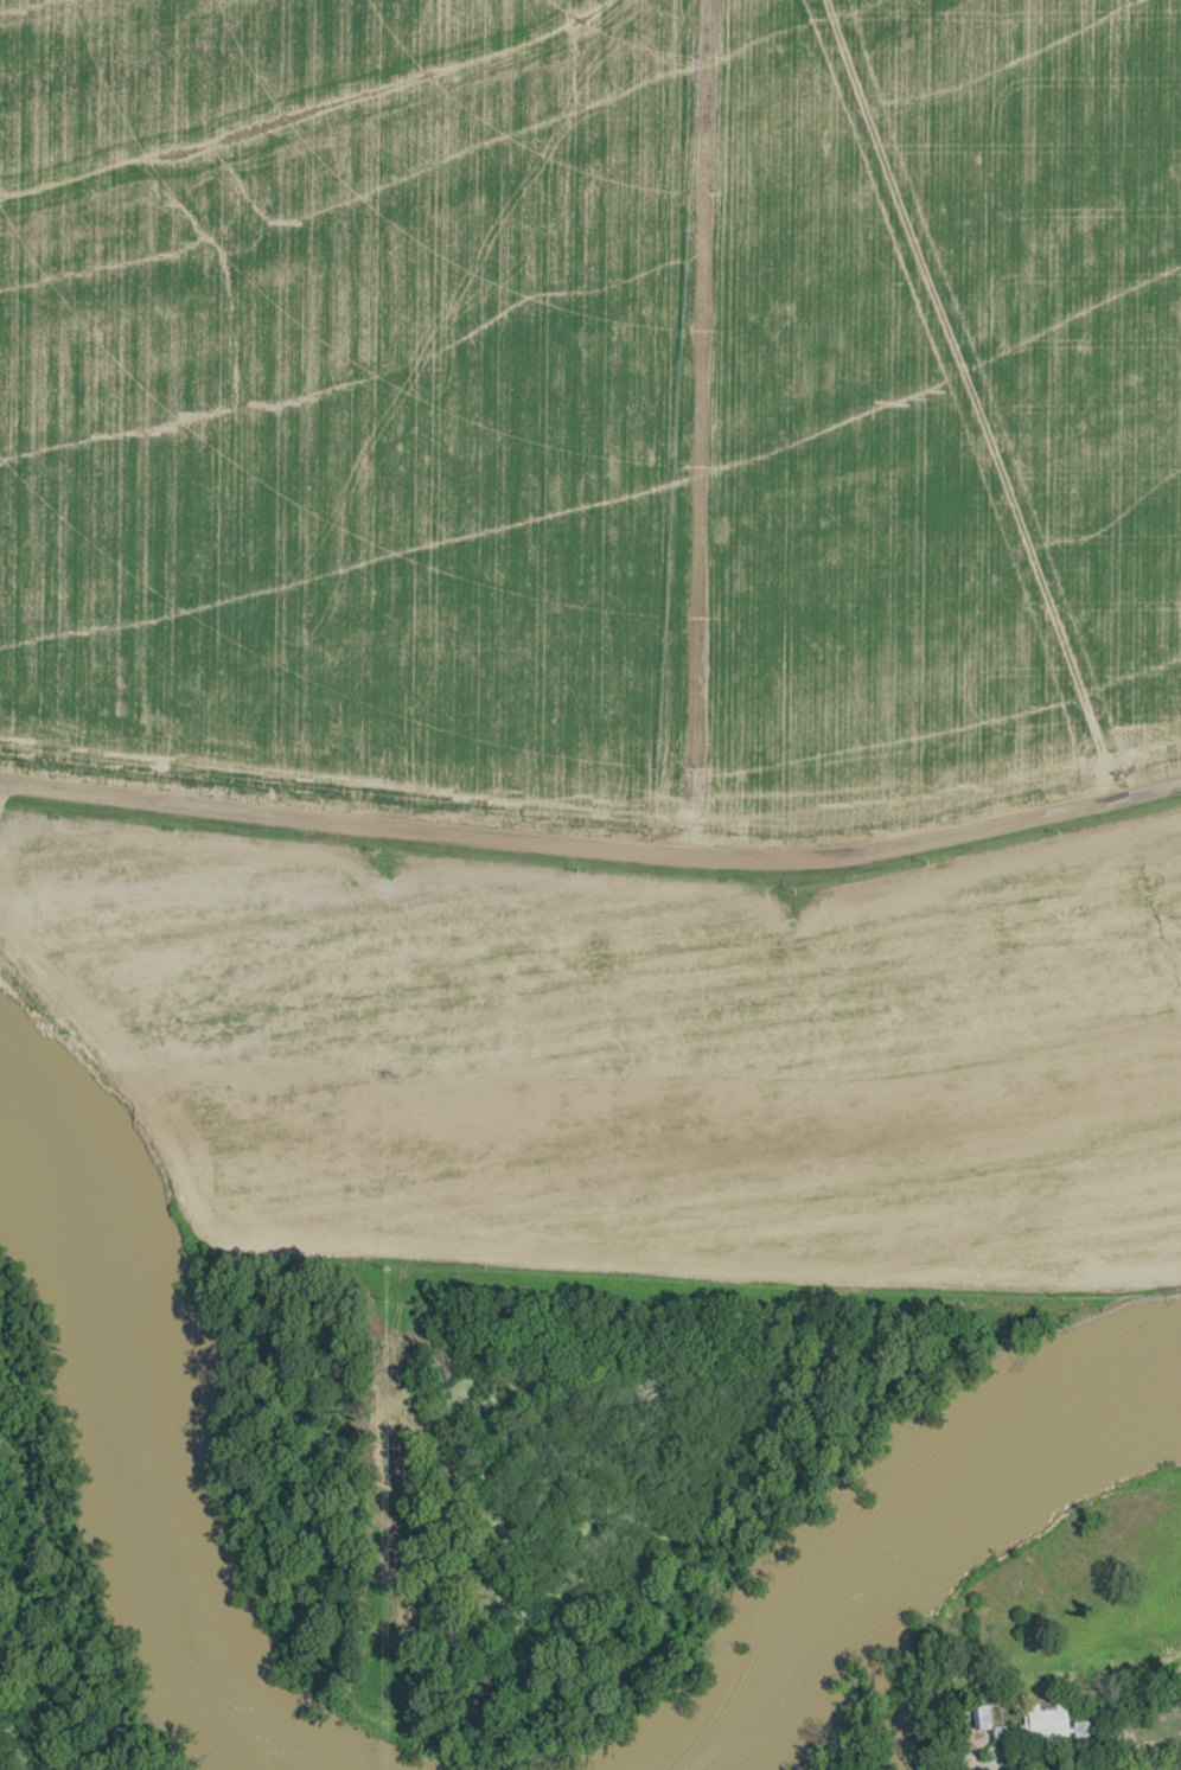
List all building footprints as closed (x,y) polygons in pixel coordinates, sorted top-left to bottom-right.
[(1000,1742),(1072,1737),(1070,1700),(1026,1703),(1027,1724),(999,1726),(1000,1742)]
